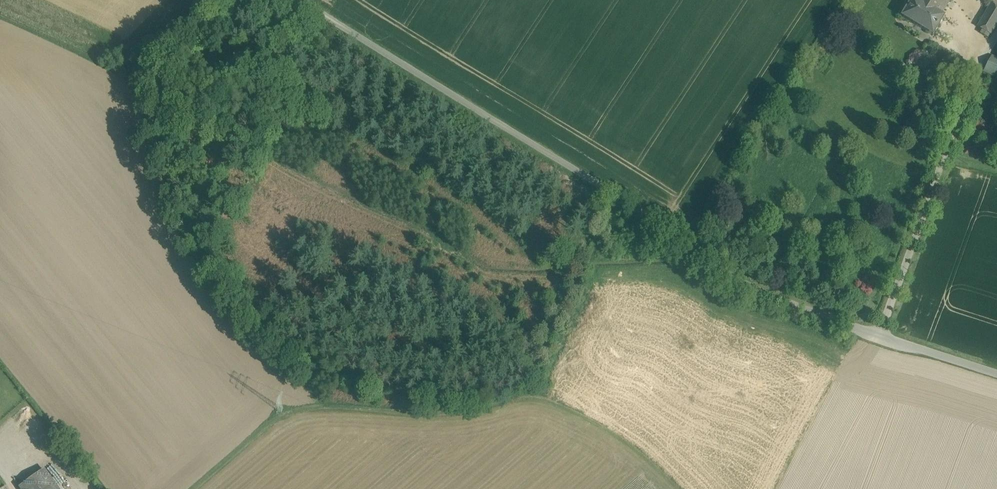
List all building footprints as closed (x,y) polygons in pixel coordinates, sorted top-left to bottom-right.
[(916,0),(915,0),(912,0),(902,17),(933,35),(944,17),(941,15),(916,0)] [(941,15),(949,2),(946,0),(916,0),(941,15)] [(978,27),(983,30),(981,33),(988,37),(990,34),(996,23),(996,9),(996,8),(996,7),(996,5),(993,3),(992,5),(991,5),(978,27)] [(993,57),(985,72),(996,77),(996,60),(993,57)] [(45,470),(21,488),(22,488),(59,488),(45,470)]
